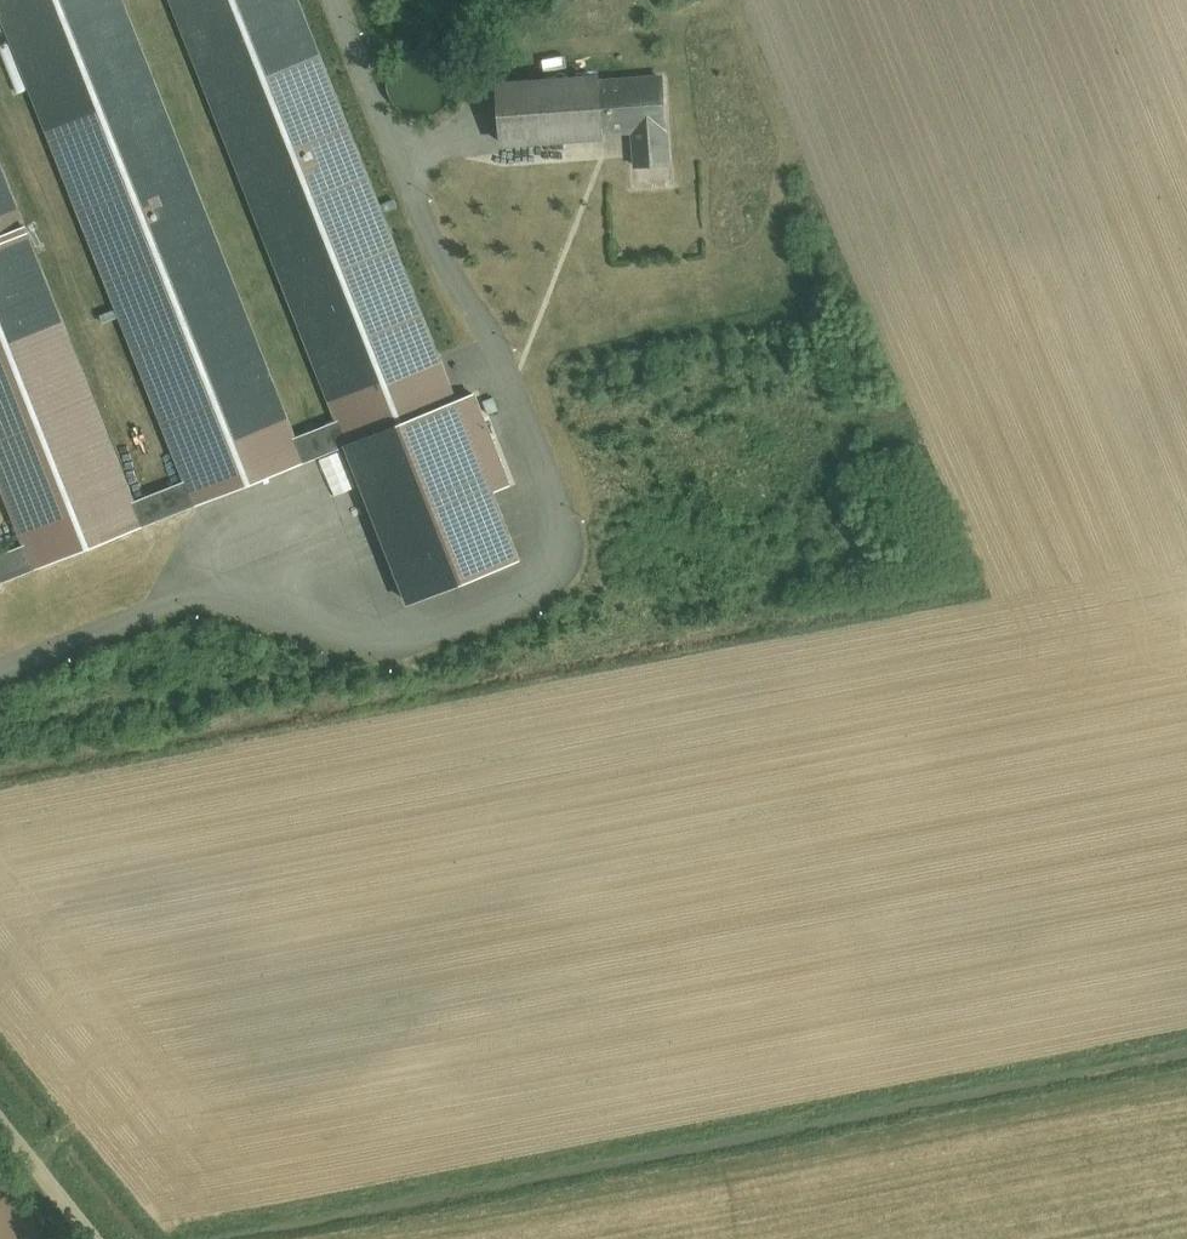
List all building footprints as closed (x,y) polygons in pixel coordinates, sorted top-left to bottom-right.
[(25,549),(0,559),(0,586),(350,447),(411,605),(525,561),(498,492),(513,487),(480,395),(463,401),(306,0),(175,0),(340,423),(296,440),(122,0),(0,0),(0,11),(187,484),(134,505),(0,175),(0,486),(25,549)] [(508,153),(629,142),(631,173),(678,169),(670,72),(502,86),(508,153)]
